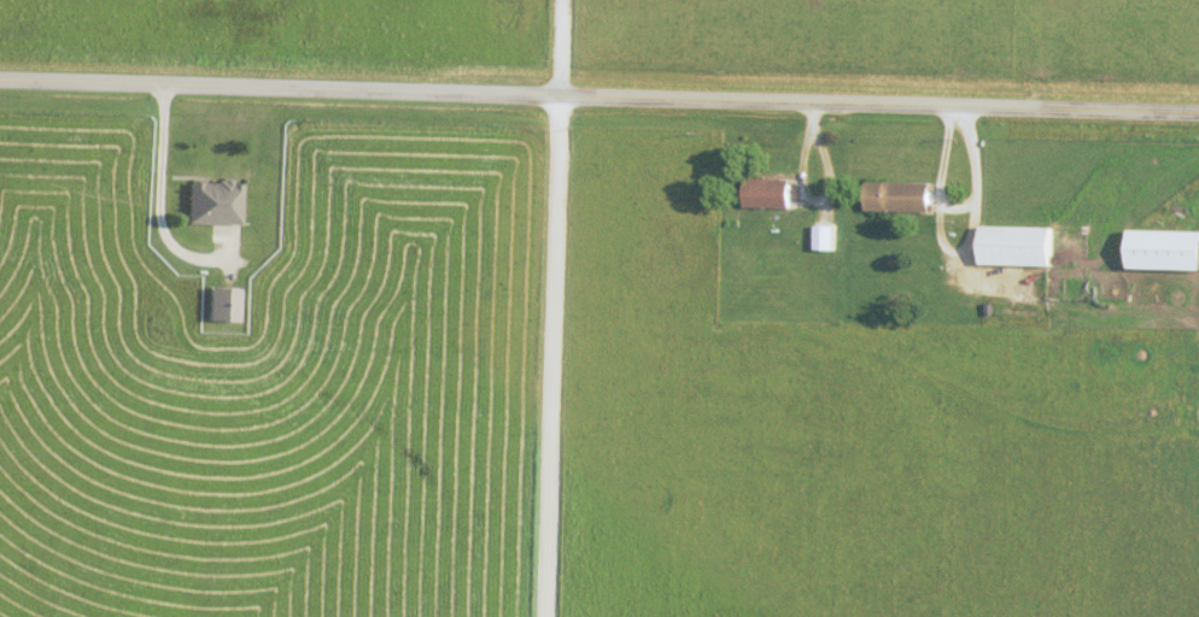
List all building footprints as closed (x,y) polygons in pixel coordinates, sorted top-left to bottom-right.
[(796,207),(796,178),(750,178),(750,207),(796,207)] [(189,222),(242,223),(243,181),(190,180),(189,222)] [(871,211),(935,211),(935,181),(871,181),(871,211)] [(839,224),(818,224),(818,250),(839,250),(839,224)] [(1057,226),(985,225),(985,264),(1057,265),(1057,226)] [(1138,230),(1138,269),(1198,269),(1198,230),(1138,230)] [(241,289),(213,289),(213,319),(241,319),(241,289)]
